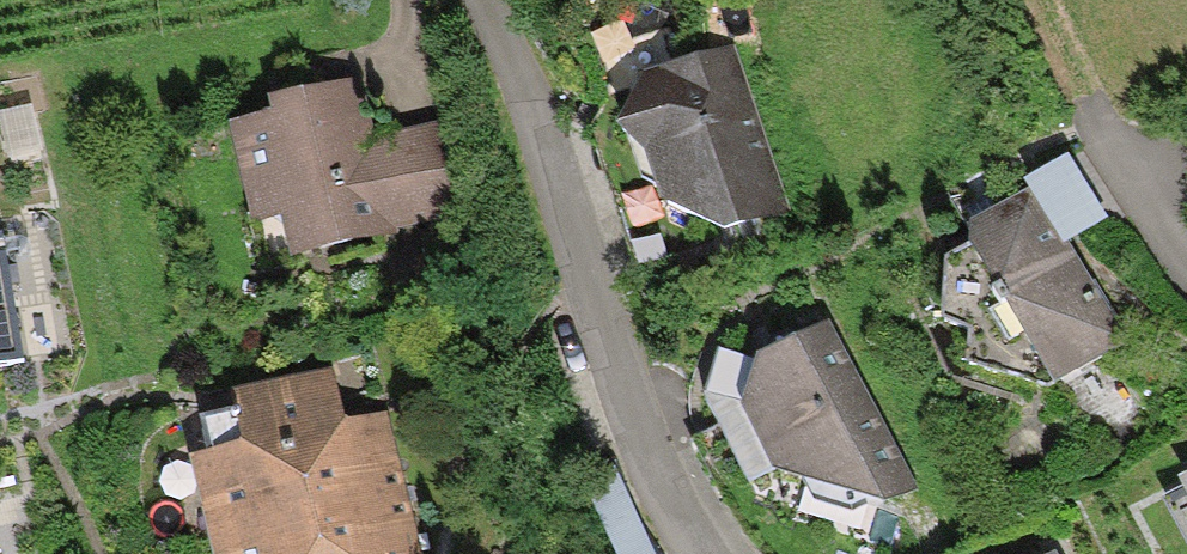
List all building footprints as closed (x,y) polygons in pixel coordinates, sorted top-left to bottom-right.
[(643,204),(721,231),(796,197),(727,43),(639,82),(603,140),(628,155),(643,204)] [(367,76),(210,121),(241,228),(274,218),(287,262),(453,213),(424,113),(382,126),(367,76)] [(1129,342),(1029,194),(960,228),(957,248),(935,263),(931,331),(961,338),(958,369),(1042,395),(1129,342)] [(15,355),(0,267),(0,357),(15,355)] [(909,488),(816,333),(750,368),(713,353),(697,403),(739,492),(767,476),(867,507),(909,488)] [(190,461),(210,539),(406,490),(386,411),(344,421),(332,373),(231,398),(235,413),(202,422),(211,456),(190,461)] [(1160,489),(1186,539),(1186,475),(1160,489)] [(210,539),(214,553),(422,553),(406,490),(210,539)]
